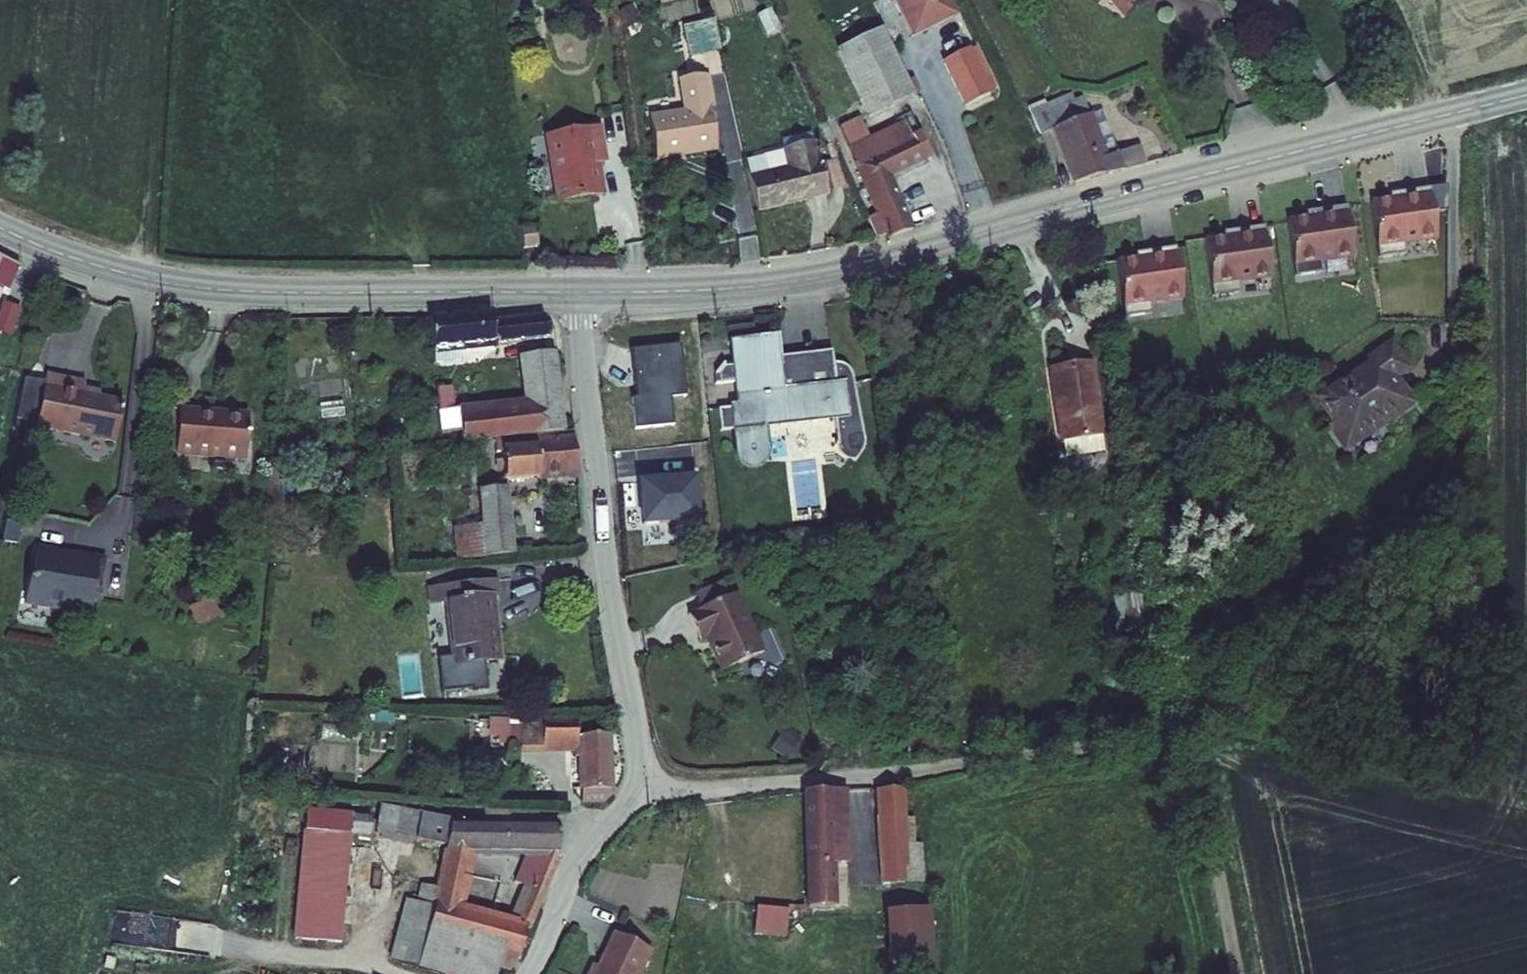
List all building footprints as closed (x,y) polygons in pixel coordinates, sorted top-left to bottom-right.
[(514,12),(532,8),(530,0),(512,0),(514,12)] [(921,41),(964,21),(954,0),(911,0),(903,3),(921,41)] [(1140,28),(1155,7),(1149,3),(1151,0),(1103,0),(1102,1),(1140,28)] [(714,20),(682,27),(688,57),(720,51),(714,20)] [(847,52),(878,120),(923,99),(892,31),(847,52)] [(1000,98),(979,53),(954,65),(975,110),(1000,98)] [(665,119),(673,160),(733,149),(719,79),(694,83),(700,112),(665,119)] [(1030,97),(1041,120),(1056,115),(1050,102),(1046,92),(1030,97)] [(1050,102),(1056,115),(1074,108),(1068,95),(1050,102)] [(1056,115),(1084,183),(1159,165),(1152,150),(1129,155),(1111,113),(1096,118),(1090,103),(1074,108),(1056,115)] [(897,232),(899,238),(924,227),(901,175),(941,158),(924,120),(881,139),(872,119),(851,128),(890,217),(897,232)] [(565,134),(577,201),(622,193),(616,161),(623,160),(617,124),(565,134)] [(765,174),(772,208),(840,195),(829,143),(779,153),(783,170),(765,174)] [(783,170),(779,153),(762,156),(765,174),(783,170)] [(1448,232),(1441,182),(1414,186),(1415,193),(1383,198),(1391,252),(1417,248),(1416,236),(1448,232)] [(1366,252),(1358,203),(1330,208),(1331,214),(1300,219),(1309,274),(1335,269),(1333,257),(1366,252)] [(549,212),(533,214),(536,234),(551,232),(549,212)] [(880,221),(887,237),(897,232),(890,217),(880,221)] [(1283,274),(1275,225),(1248,230),(1249,236),(1217,242),(1226,296),(1252,292),(1250,280),(1283,274)] [(4,295),(9,277),(26,285),(34,262),(8,249),(0,246),(0,293),(4,295)] [(1195,297),(1187,249),(1159,253),(1160,260),(1128,265),(1138,319),(1164,315),(1162,303),(1195,297)] [(19,308),(1,303),(0,307),(0,332),(11,335),(19,308)] [(450,313),(453,347),(566,336),(564,312),(513,317),(512,307),(450,313)] [(784,331),(741,338),(744,357),(733,359),(725,369),(727,381),(747,377),(751,400),(742,401),(750,448),(752,454),(756,458),(761,461),(767,461),(773,459),(777,455),(779,450),(780,444),(776,419),(843,409),(847,434),(851,433),(852,440),(866,450),(873,441),(874,437),(874,434),(874,430),(862,372),(861,368),(859,365),(857,361),(854,359),(851,357),(847,355),(843,355),(842,345),(788,354),(784,331)] [(1335,427),(1354,452),(1379,433),(1375,427),(1424,391),(1409,370),(1421,361),(1404,337),(1379,356),(1382,360),(1326,402),(1341,422),(1335,427)] [(297,377),(339,370),(336,352),(294,360),(297,377)] [(464,434),(465,446),(524,439),(563,435),(554,357),(522,360),(527,410),(462,417),(459,389),(438,391),(440,413),(429,414),(431,426),(441,425),(442,437),(464,434)] [(1063,367),(1076,439),(1079,452),(1115,446),(1113,432),(1100,360),(1063,367)] [(61,367),(53,422),(134,433),(140,390),(101,385),(102,372),(61,367)] [(199,399),(195,445),(265,451),(269,413),(234,410),(234,402),(199,399)] [(234,402),(234,410),(269,413),(269,405),(234,402)] [(300,423),(303,450),(348,444),(345,417),(300,423)] [(497,459),(499,481),(580,476),(576,433),(563,435),(524,439),(526,457),(497,459)] [(501,491),(506,553),(531,551),(526,489),(501,491)] [(1173,493),(1179,530),(1199,527),(1193,490),(1173,493)] [(76,545),(56,542),(51,571),(47,574),(43,597),(83,604),(83,606),(103,610),(109,606),(113,583),(117,584),(123,553),(92,548),(92,553),(75,550),(76,545)] [(706,591),(713,604),(740,592),(734,578),(706,591)] [(467,601),(473,664),(517,660),(511,596),(517,596),(515,579),(447,585),(449,603),(467,601)] [(733,667),(775,647),(747,588),(740,592),(713,604),(700,610),(711,636),(717,633),(733,667)] [(1115,623),(1146,621),(1145,594),(1114,595),(1115,623)] [(195,624),(218,616),(212,598),(189,607),(195,624)] [(476,716),(475,735),(495,736),(494,743),(503,743),(503,736),(506,737),(507,717),(476,716)] [(579,752),(580,800),(604,800),(608,797),(606,730),(575,730),(575,716),(514,717),(514,744),(572,743),(572,751),(579,752)] [(909,787),(882,790),(893,895),(935,891),(930,843),(914,844),(909,787)] [(854,794),(814,795),(817,912),(844,912),(843,869),(850,868),(850,858),(855,858),(854,794)] [(381,803),(375,827),(413,837),(419,813),(381,803)] [(419,901),(412,926),(453,938),(462,908),(458,907),(473,850),(541,852),(536,867),(520,862),(511,886),(526,891),(542,896),(553,865),(554,853),(555,826),(535,825),(535,812),(481,811),(480,827),(449,826),(444,846),(435,885),(431,899),(421,897),(419,901)] [(413,837),(444,846),(449,826),(450,822),(419,813),(413,837)] [(345,947),(350,835),(350,831),(335,830),(336,819),(351,820),(351,817),(323,815),(322,841),(320,884),(306,884),(305,905),(319,906),(317,946),(345,947)] [(307,815),(306,841),(322,841),(323,815),(307,815)] [(336,819),(335,830),(350,831),(350,835),(366,836),(368,818),(351,817),(351,820),(336,819)] [(413,899),(419,901),(421,897),(431,899),(435,885),(420,881),(413,899)] [(526,891),(522,904),(537,910),(542,896),(526,891)] [(387,955),(443,973),(492,973),(494,966),(470,957),(474,944),(472,943),(453,938),(412,926),(419,901),(413,899),(403,896),(387,955)] [(480,913),(472,943),(474,944),(516,957),(518,953),(524,930),(530,928),(537,910),(522,904),(514,922),(505,919),(506,915),(496,912),(496,918),(480,913)] [(462,908),(453,938),(472,943),(480,913),(462,908)] [(893,913),(896,972),(935,970),(932,911),(893,913)] [(796,916),(753,912),(752,932),(795,936),(796,916)] [(670,950),(634,932),(614,973),(658,973),(670,950)] [(506,970),(516,957),(474,944),(470,957),(494,966),(506,970)]
